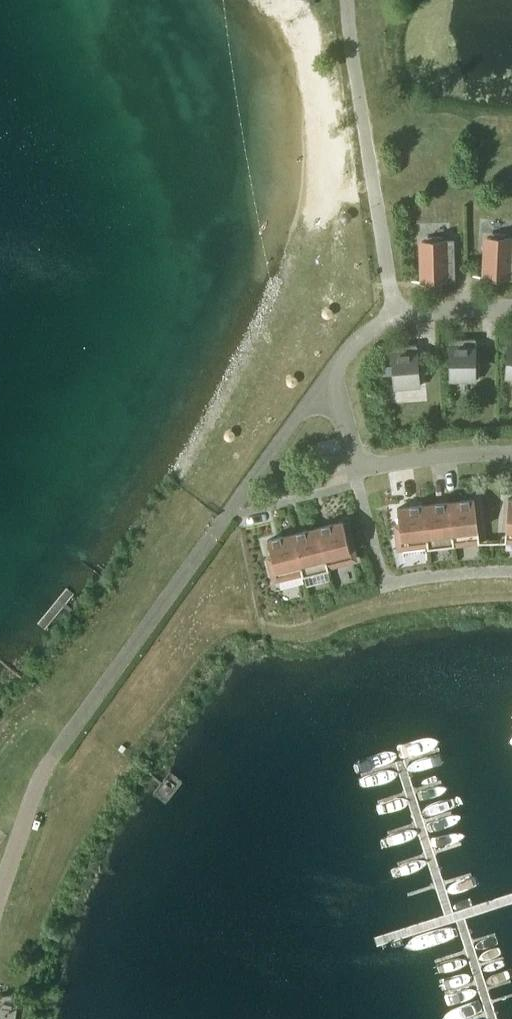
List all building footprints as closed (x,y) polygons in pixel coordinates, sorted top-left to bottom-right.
[(485,277),(511,279),(511,238),(504,238),(505,234),(493,233),(492,237),(487,237),(485,276),(474,275),(474,277),(485,277)] [(412,282),(423,281),(455,280),(454,240),(439,240),(439,237),(427,237),(427,241),(422,241),(423,280),(412,280),(412,282)] [(450,380),(476,380),(476,338),(450,338),(450,380)] [(420,386),(417,344),(392,346),(395,388),(420,386)] [(509,498),(505,540),(501,541),(502,542),(506,542),(507,535),(511,536),(511,498),(509,498)] [(449,502),(454,545),(455,545),(454,539),(478,536),(479,542),(484,542),(484,541),(480,541),(475,499),(449,502)] [(450,546),(454,545),(449,502),(423,505),(428,548),(432,548),(432,546),(429,547),(429,542),(453,539),(453,544),(450,544),(450,546)] [(428,548),(423,505),(398,508),(400,524),(396,525),(397,539),(401,538),(402,543),(427,540),(428,548)] [(318,527),(329,570),(327,561),(352,555),(351,551),(355,550),(351,536),(347,537),(343,521),(318,527)] [(325,571),(329,570),(318,527),(293,534),(303,576),(308,575),(307,574),(304,575),(303,570),(326,564),(328,569),(325,569),(325,571)] [(303,576),(293,534),(268,540),(272,556),(268,557),(271,571),(275,570),(276,574),(301,568),(303,576)]
